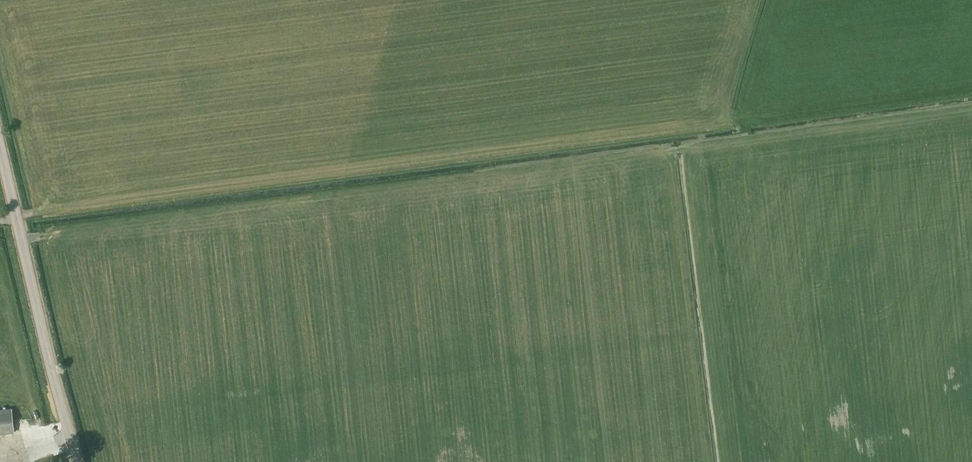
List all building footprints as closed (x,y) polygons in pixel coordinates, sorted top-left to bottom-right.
[(14,431),(12,407),(0,409),(0,433),(14,431)]
